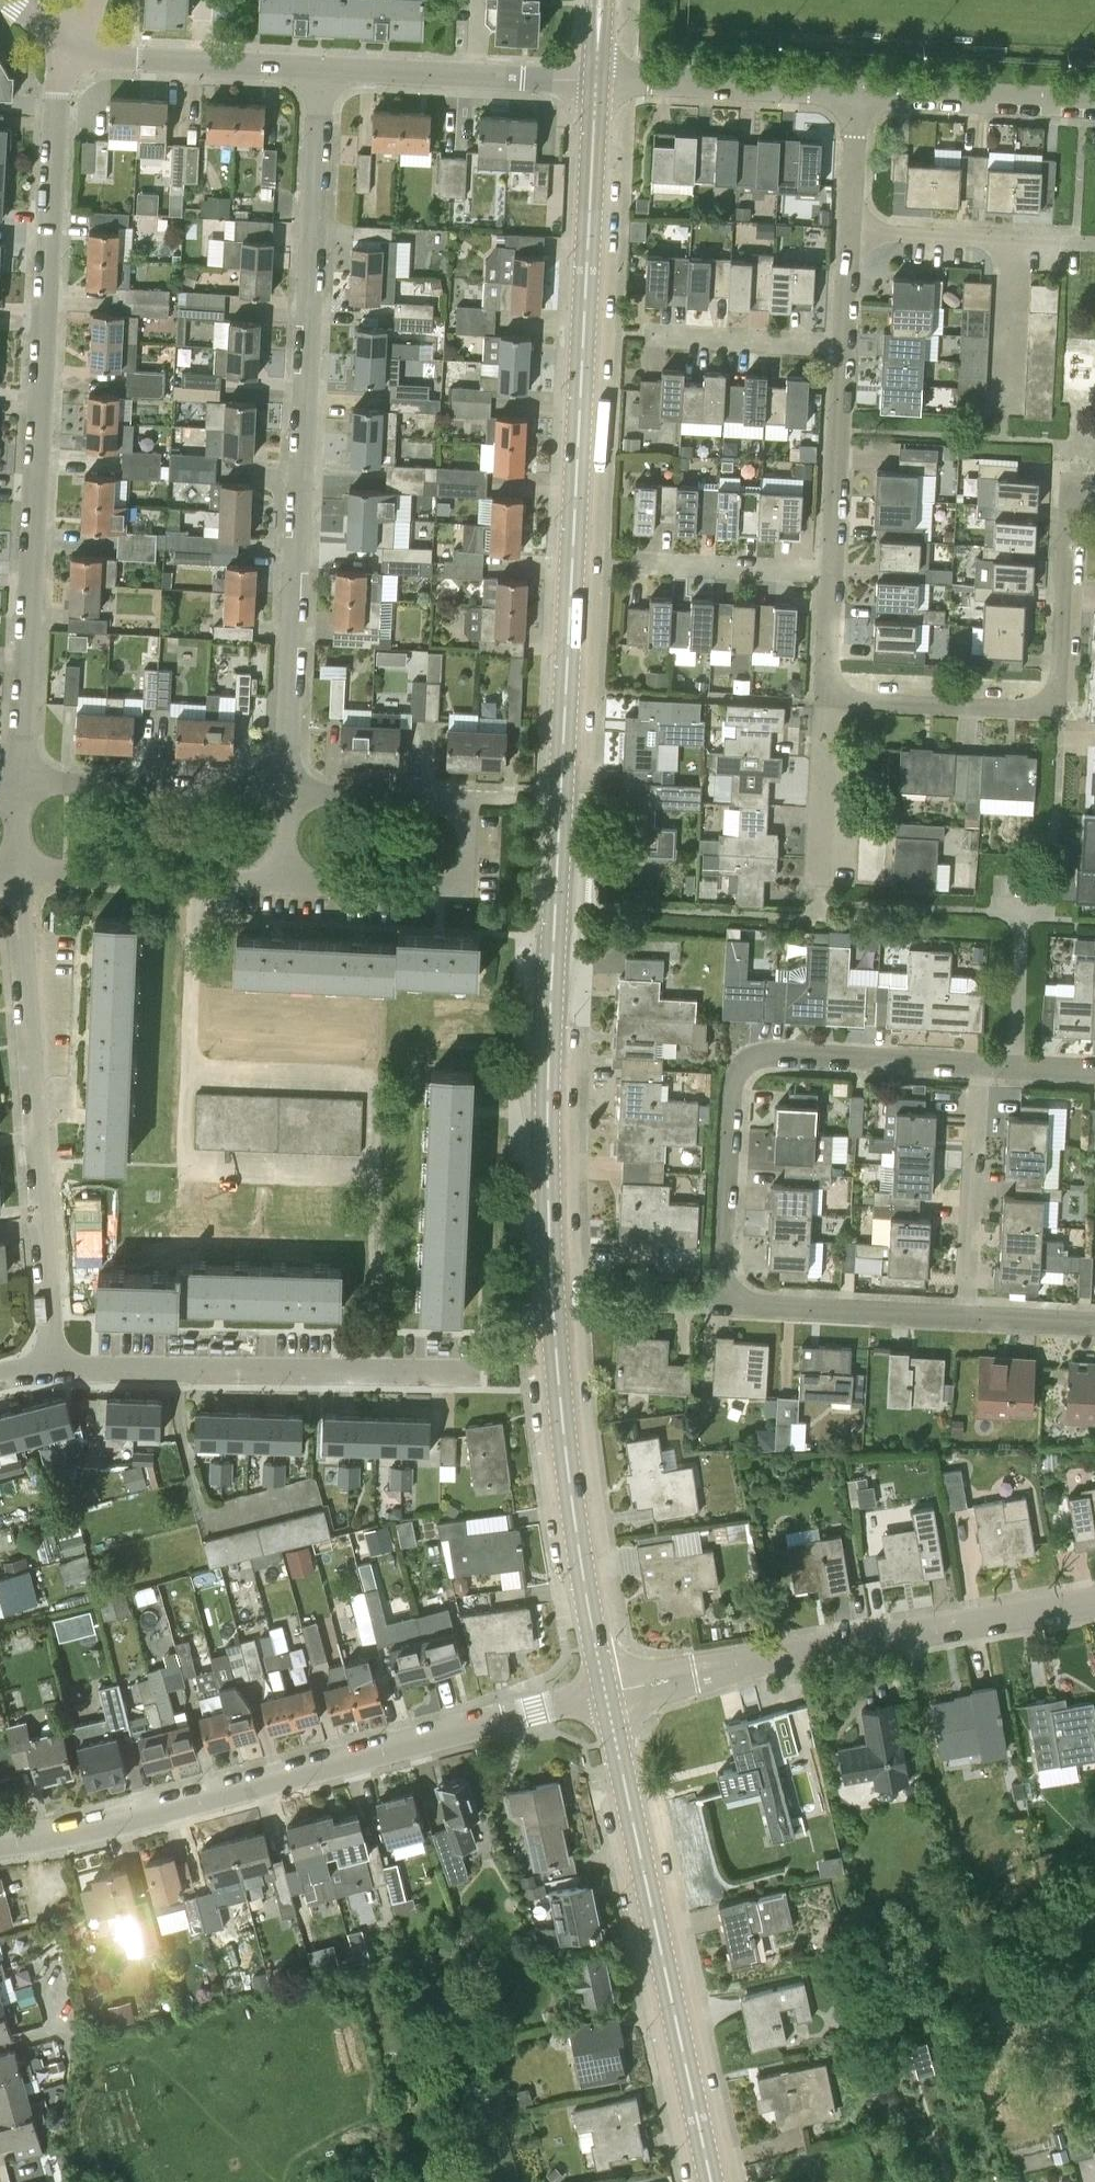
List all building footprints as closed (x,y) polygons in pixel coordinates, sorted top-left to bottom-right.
[(188,0),(146,0),(146,16),(187,18),(188,0)] [(339,26),(341,0),(261,0),(260,22),(294,24),(294,30),(319,32),(319,25),(339,26)] [(422,0),(341,0),(339,26),(360,27),(360,34),(384,35),(385,28),(420,30),(422,0)] [(496,34),(537,36),(539,1),(545,2),(545,0),(498,0),(496,34)] [(11,106),(13,96),(13,73),(9,72),(0,57),(0,105),(11,106)] [(110,97),(108,135),(137,136),(139,99),(110,97)] [(139,99),(137,136),(166,138),(168,100),(139,99)] [(234,141),(236,104),(208,102),(206,139),(234,141)] [(236,104),(234,141),(263,142),(265,105),(236,104)] [(400,150),(402,111),(372,110),(370,148),(400,150)] [(402,111),(400,150),(428,151),(430,112),(402,111)] [(5,157),(6,128),(11,129),(11,127),(3,127),(3,114),(0,114),(0,157),(5,157)] [(507,155),(509,116),(479,115),(477,153),(507,155)] [(509,116),(507,155),(520,155),(519,165),(534,166),(533,200),(546,201),(548,162),(535,161),(537,118),(509,116)] [(653,140),(651,177),(693,180),(695,145),(695,143),(696,133),(674,132),(674,142),(653,140)] [(695,145),(693,180),(735,182),(737,145),(737,141),(738,136),(717,134),(716,146),(695,145)] [(737,145),(735,182),(776,184),(778,149),(778,148),(779,137),(757,136),(757,142),(757,147),(737,145)] [(778,149),(776,184),(817,187),(820,139),(800,138),(799,150),(778,149)] [(94,140),(93,171),(93,178),(108,179),(109,147),(108,140),(94,140)] [(183,182),(185,144),(172,143),(170,181),(183,182)] [(185,144),(183,182),(197,183),(199,145),(185,144)] [(275,187),(276,149),(263,148),(261,186),(275,187)] [(895,150),(893,179),(906,179),(905,201),(932,202),(935,162),(909,161),(909,151),(895,150)] [(368,192),(370,153),(356,152),(354,191),(368,192)] [(935,162),(932,202),(959,203),(959,196),(973,197),(976,154),(961,153),(961,164),(935,162)] [(976,154),(973,197),(986,197),(986,205),(1013,207),(1015,167),(988,165),(988,155),(976,154)] [(452,196),(454,157),(439,156),(437,195),(452,196)] [(454,157),(452,196),(464,196),(466,157),(454,157)] [(1015,167),(1013,207),(1040,208),(1041,200),(1048,200),(1055,201),(1057,159),(1043,158),(1042,168),(1015,167)] [(207,198),(201,198),(200,215),(230,217),(231,196),(208,195),(207,198)] [(636,197),(635,215),(649,216),(650,197),(636,197)] [(721,205),(720,218),(731,218),(732,206),(721,205)] [(736,205),(735,218),(751,219),(751,206),(736,205)] [(829,224),(829,209),(819,208),(818,223),(829,224)] [(235,209),(235,218),(248,218),(248,209),(235,209)] [(129,226),(129,213),(90,210),(89,224),(129,226)] [(272,220),(234,219),(233,239),(225,238),(224,265),(232,266),(270,267),(272,220)] [(647,220),(631,219),(630,238),(645,239),(647,220)] [(773,237),(774,222),(758,221),(757,236),(773,237)] [(732,223),(722,222),(721,227),(725,231),(731,232),(732,223)] [(792,223),(776,222),(776,234),(791,235),(792,223)] [(351,274),(381,275),(395,275),(396,240),(397,231),(392,231),(392,227),(353,225),(351,274)] [(88,259),(117,260),(119,232),(90,231),(88,259)] [(499,281),(541,283),(542,255),(515,253),(515,247),(544,249),(544,235),(505,232),(505,234),(505,242),(504,246),(500,246),(498,281),(499,281)] [(497,241),(505,242),(505,234),(497,233),(497,241)] [(160,242),(159,257),(175,258),(176,243),(160,242)] [(646,252),(644,300),(667,302),(667,291),(687,292),(689,255),(646,252)] [(728,295),(728,305),(750,306),(750,296),(770,297),(771,260),(772,253),(752,252),(752,259),(730,257),(728,295)] [(687,292),(686,303),(708,304),(709,293),(728,295),(730,257),(689,255),(687,292)] [(87,285),(114,287),(131,287),(132,261),(117,260),(88,259),(87,285)] [(770,297),(769,308),(790,309),(790,298),(812,299),(814,262),(771,260),(770,297)] [(185,265),(180,281),(194,286),(199,270),(185,265)] [(269,295),(270,267),(232,266),(231,267),(240,268),(239,294),(269,295)] [(380,302),(381,275),(351,274),(350,300),(380,302)] [(894,276),(892,301),(933,304),(934,278),(894,276)] [(430,279),(433,294),(444,292),(440,277),(430,279)] [(964,280),(963,305),(990,307),(992,281),(990,281),(964,280)] [(539,311),(541,283),(499,281),(497,309),(539,311)] [(1032,283),(1031,295),(1058,297),(1059,284),(1032,283)] [(169,289),(131,287),(114,287),(114,300),(168,302),(169,289)] [(187,304),(225,306),(226,292),(188,290),(187,304)] [(1031,295),(1030,309),(1057,311),(1058,297),(1031,295)] [(168,317),(168,302),(114,300),(113,314),(94,313),(92,339),(136,341),(137,315),(168,317)] [(393,316),(432,318),(433,304),(394,301),(393,316)] [(892,301),(891,329),(925,331),(931,331),(933,304),(892,301)] [(225,306),(187,304),(179,303),(177,344),(185,344),(187,318),(224,320),(225,306)] [(456,319),(494,321),(495,307),(456,305),(456,319)] [(963,305),(961,333),(989,334),(990,307),(963,305)] [(1030,309),(1030,322),(1057,324),(1057,311),(1030,309)] [(431,331),(432,318),(393,316),(392,328),(431,331)] [(494,334),(494,321),(456,319),(455,332),(494,334)] [(228,346),(258,347),(259,321),(229,320),(228,346)] [(1030,322),(1029,337),(1056,338),(1056,335),(1057,324),(1030,322)] [(356,355),(400,357),(400,356),(420,357),(420,342),(387,341),(387,328),(357,326),(356,355)] [(885,329),(883,354),(923,356),(925,331),(891,329),(885,329)] [(961,333),(960,360),(987,362),(989,334),(961,333)] [(498,362),(527,363),(529,335),(499,334),(498,362)] [(1029,337),(1028,350),(1055,351),(1056,338),(1029,337)] [(135,369),(136,341),(92,339),(90,367),(126,369),(126,382),(164,383),(165,371),(135,369)] [(256,376),(258,347),(228,346),(228,347),(215,346),(214,373),(183,372),(182,385),(219,386),(220,374),(256,376)] [(1028,350),(1027,363),(1054,364),(1055,351),(1028,350)] [(883,354),(882,380),(922,382),(923,356),(883,354)] [(398,383),(400,357),(356,355),(354,381),(390,382),(389,397),(440,400),(440,399),(427,398),(428,385),(398,383)] [(526,391),(527,363),(498,362),(480,360),(480,374),(479,388),(452,386),(451,400),(490,402),(490,394),(499,395),(499,389),(526,391)] [(960,360),(958,386),(986,388),(987,362),(960,360)] [(1027,363),(1027,376),(1054,377),(1054,364),(1027,363)] [(633,402),(633,414),(638,414),(637,424),(661,425),(662,415),(681,416),(683,380),(684,370),(662,368),(661,379),(640,378),(638,402),(633,402)] [(722,419),(724,383),(724,372),(703,371),(703,381),(683,380),(681,416),(722,419)] [(724,383),(722,419),(724,419),(723,435),(763,437),(764,421),(766,385),(767,374),(745,373),(744,384),(724,383)] [(766,385),(764,421),(805,423),(808,376),(787,375),(786,386),(766,385)] [(1027,376),(1026,389),(1053,390),(1054,377),(1027,376)] [(882,380),(880,408),(920,410),(922,382),(882,380)] [(163,398),(164,383),(126,382),(125,396),(163,398)] [(219,386),(182,385),(173,385),(172,399),(206,400),(204,426),(254,428),(255,403),(219,401),(219,386)] [(958,386),(957,412),(984,414),(986,388),(958,386)] [(1026,389),(1025,402),(1052,404),(1053,390),(1026,389)] [(88,420),(118,422),(119,395),(89,393),(88,420)] [(439,413),(440,400),(389,397),(388,410),(353,408),(351,437),(395,439),(396,410),(439,413)] [(489,416),(490,402),(451,400),(450,414),(489,416)] [(1025,402),(1024,416),(1051,418),(1052,407),(1052,404),(1025,402)] [(494,443),(524,445),(525,417),(495,415),(494,443)] [(116,450),(118,422),(88,420),(86,448),(116,450)] [(252,456),(254,428),(204,426),(204,427),(206,427),(205,452),(170,451),(169,465),(178,466),(215,467),(216,454),(252,456)] [(623,436),(623,450),(639,451),(640,437),(623,436)] [(351,437),(350,462),(380,464),(380,463),(385,464),(385,477),(425,479),(437,480),(438,467),(394,464),(395,439),(351,437)] [(725,440),(724,453),(737,453),(737,441),(725,440)] [(522,472),(524,445),(494,443),(492,470),(522,472)] [(680,444),(679,454),(693,455),(693,444),(680,444)] [(816,459),(817,444),(801,444),(800,458),(816,459)] [(944,445),(943,458),(956,459),(957,445),(944,445)] [(123,463),(161,465),(162,452),(123,450),(123,463)] [(680,456),(679,467),(690,467),(691,456),(680,456)] [(933,501),(934,501),(937,460),(899,458),(899,471),(876,470),(875,497),(933,501)] [(722,459),(721,468),(733,469),(733,460),(722,459)] [(795,461),(794,476),(813,477),(813,462),(795,461)] [(979,462),(977,503),(1015,505),(1036,506),(1038,478),(1016,477),(1017,464),(979,462)] [(160,479),(161,465),(123,463),(122,477),(160,479)] [(178,466),(169,465),(168,476),(168,479),(178,480),(178,466)] [(215,467),(178,466),(178,480),(211,482),(215,482),(215,467)] [(438,467),(437,480),(486,483),(486,469),(438,467)] [(84,501),(113,502),(115,477),(85,475),(84,501)] [(385,477),(384,490),(379,490),(349,488),(347,517),(394,519),(394,518),(395,492),(424,493),(436,494),(437,480),(425,479),(385,477)] [(485,496),(486,483),(437,480),(436,494),(447,495),(484,496),(485,496)] [(675,519),(675,531),(695,532),(696,520),(716,521),(718,486),(719,481),(700,480),(698,480),(698,485),(677,483),(675,519)] [(636,481),(633,528),(654,529),(655,518),(675,519),(677,483),(636,481)] [(209,509),(250,511),(251,484),(221,482),(215,482),(211,482),(210,487),(209,509)] [(716,531),(716,533),(738,534),(738,522),(756,523),(758,524),(760,488),(760,484),(740,483),(740,487),(718,486),(716,521),(716,531)] [(758,524),(756,523),(756,535),(778,537),(779,525),(800,526),(802,490),(760,488),(758,524)] [(490,524),(520,525),(521,498),(491,496),(490,524)] [(875,497),(873,524),(884,525),(883,538),(920,540),(924,540),(925,526),(931,526),(933,501),(875,497)] [(113,504),(113,502),(84,501),(82,529),(118,531),(117,544),(156,546),(157,533),(126,532),(128,504),(113,504)] [(977,503),(976,517),(995,518),(994,544),(1013,546),(1034,547),(1036,519),(1014,518),(1015,505),(977,503)] [(206,508),(205,524),(218,525),(218,537),(248,538),(250,511),(209,509),(206,508)] [(392,546),(394,519),(347,517),(346,543),(382,545),(381,559),(431,561),(431,548),(421,547),(392,546)] [(518,553),(520,525),(490,524),(476,523),(475,550),(452,549),(452,562),(482,563),(483,551),(518,553)] [(165,529),(165,534),(165,546),(173,547),(212,549),(212,537),(212,536),(204,535),(184,534),(184,530),(165,529)] [(955,530),(946,529),(945,541),(954,541),(955,530)] [(879,538),(878,565),(889,566),(888,579),(918,581),(918,580),(952,582),(953,568),(927,567),(919,567),(920,540),(883,538),(879,538)] [(155,560),(156,546),(117,544),(116,558),(155,560)] [(976,557),(975,585),(1011,586),(1032,587),(1034,560),(1012,559),(1013,546),(994,544),(982,544),(982,558),(976,557)] [(211,563),(212,549),(173,547),(173,561),(211,563)] [(115,584),(116,558),(72,555),(70,582),(115,584)] [(430,575),(431,561),(381,559),(380,572),(381,573),(430,575)] [(481,578),(482,563),(452,562),(443,561),(443,564),(442,576),(481,578)] [(224,590),(254,591),(256,565),(226,564),(224,590)] [(380,572),(366,571),(336,570),(335,597),(365,598),(380,599),(381,573),(380,572)] [(494,604),(524,606),(526,580),(496,578),(494,604)] [(877,578),(875,606),(897,607),(896,621),(916,622),(928,622),(946,623),(947,609),(917,608),(918,581),(888,579),(877,578)] [(172,579),(163,579),(163,587),(172,587),(172,579)] [(115,585),(115,584),(70,582),(68,610),(99,612),(101,584),(115,585)] [(975,585),(975,599),(985,599),(984,626),(1023,628),(1024,601),(1010,600),(1011,586),(975,585)] [(253,620),(254,591),(224,590),(223,618),(253,620)] [(669,608),(670,608),(670,597),(650,596),(649,607),(628,606),(626,642),(668,644),(669,608)] [(380,599),(365,598),(335,597),(333,645),(378,647),(380,599)] [(712,610),(713,599),(691,598),(690,609),(670,608),(669,608),(668,644),(710,646),(712,610)] [(711,646),(711,662),(730,663),(731,647),(753,648),(755,612),(755,601),(734,600),(733,611),(713,610),(711,646)] [(753,648),(752,662),(777,664),(778,650),(794,651),(796,604),(775,603),(775,613),(755,612),(753,648)] [(522,655),(524,606),(494,604),(494,605),(481,604),(479,639),(478,653),(484,653),(508,654),(522,655)] [(106,633),(107,619),(68,617),(68,631),(106,633)] [(876,620),(875,646),(896,648),(896,661),(923,663),(924,649),(915,649),(916,622),(896,621),(876,620)] [(253,640),(254,626),(215,624),(214,638),(253,640)] [(972,651),(971,665),(998,666),(999,653),(1021,654),(1023,628),(984,626),(982,652),(972,651)] [(390,662),(391,649),(377,649),(377,662),(390,662)] [(426,675),(424,720),(425,720),(448,721),(449,717),(449,714),(438,713),(441,653),(427,652),(426,675)] [(157,708),(159,669),(159,657),(144,656),(142,707),(157,708)] [(77,703),(80,665),(65,665),(63,702),(77,703)] [(159,669),(157,708),(170,708),(171,669),(159,669)] [(668,671),(646,669),(645,686),(667,687),(668,671)] [(248,713),(251,674),(236,673),(234,713),(248,713)] [(424,720),(426,675),(412,674),(410,719),(424,720)] [(328,715),(343,716),(345,677),(330,676),(328,715)] [(802,677),(795,677),(788,683),(787,690),(801,691),(802,677)] [(750,678),(733,678),(733,691),(749,692),(750,678)] [(705,680),(694,679),(694,689),(705,689),(705,680)] [(520,724),(522,685),(508,684),(506,716),(479,715),(478,728),(476,765),(504,766),(506,731),(506,723),(508,723),(520,724)] [(206,715),(204,753),(233,754),(235,717),(217,716),(219,693),(207,693),(206,702),(205,715),(206,715)] [(107,694),(106,711),(104,748),(133,750),(134,713),(124,712),(125,695),(107,694)] [(625,714),(622,767),(627,767),(626,780),(660,782),(661,767),(656,767),(658,741),(703,743),(704,718),(700,718),(701,700),(639,697),(638,715),(625,714)] [(205,715),(206,702),(170,700),(170,715),(177,716),(175,751),(204,753),(206,715),(205,715)] [(723,738),(723,752),(769,755),(770,728),(783,728),(784,705),(725,702),(724,718),(724,722),(723,734),(723,738)] [(104,748),(106,711),(76,710),(75,747),(104,748)] [(370,722),(369,761),(397,762),(400,712),(371,711),(371,714),(370,722)] [(369,761),(370,722),(341,721),(339,759),(369,761)] [(478,728),(462,727),(448,727),(446,763),(476,765),(478,728)] [(966,800),(969,752),(931,750),(931,751),(909,749),(909,748),(899,748),(897,790),(949,794),(949,799),(966,800)] [(714,765),(715,752),(705,751),(704,765),(714,765)] [(769,755),(723,752),(715,752),(714,771),(722,772),(722,773),(733,773),(731,803),(739,803),(767,804),(768,779),(780,779),(782,755),(769,755)] [(969,752),(966,800),(970,800),(970,804),(967,804),(966,824),(978,824),(980,795),(1032,798),(1035,756),(1026,755),(1026,756),(1004,755),(1004,754),(969,752)] [(668,834),(657,833),(652,833),(653,806),(699,808),(701,784),(660,782),(626,780),(621,780),(618,832),(623,832),(623,846),(656,848),(661,849),(663,852),(667,852),(670,849),(670,837),(668,834)] [(700,837),(700,851),(705,851),(718,851),(776,855),(777,832),(765,831),(767,804),(740,803),(740,807),(739,834),(719,833),(718,838),(700,837)] [(1085,814),(1082,866),(1078,867),(1076,901),(1094,902),(1094,814),(1085,814)] [(893,879),(892,889),(935,891),(935,887),(950,888),(951,862),(937,861),(938,838),(944,838),(944,824),(902,821),(901,835),(895,835),(894,858),(893,879)] [(705,851),(704,871),(717,872),(728,872),(727,888),(737,889),(736,903),(762,904),(763,878),(775,878),(776,855),(718,851),(705,851)] [(686,873),(685,891),(694,892),(695,873),(686,873)] [(137,920),(95,918),(94,951),(93,978),(134,981),(137,920)] [(776,979),(774,1018),(784,1018),(784,1020),(825,1022),(829,944),(830,933),(814,932),(814,943),(807,943),(806,963),(803,963),(791,968),(777,967),(776,979)] [(830,933),(829,944),(839,944),(840,933),(830,933)] [(478,978),(480,938),(397,934),(397,944),(236,938),(235,978),(397,985),(397,974),(478,978)] [(1075,937),(1074,952),(1076,952),(1094,952),(1094,938),(1078,937),(1075,937)] [(774,1018),(776,979),(746,978),(748,940),(726,938),(722,1016),(761,1018),(761,1017),(774,1018)] [(875,1023),(879,967),(848,965),(850,945),(839,944),(829,944),(825,1022),(863,1024),(863,1022),(875,1023)] [(984,944),(974,944),(973,958),(983,958),(984,944)] [(926,1028),(930,950),(909,949),(908,968),(879,967),(875,1023),(886,1023),(886,1026),(926,1028)] [(930,950),(926,1028),(982,1031),(984,990),(979,990),(979,985),(978,981),(976,977),(972,975),(968,974),(950,974),(951,950),(930,950)] [(619,977),(617,1016),(695,1020),(696,999),(659,997),(660,979),(663,979),(664,958),(625,956),(624,977),(619,977)] [(1043,1032),(1054,1033),(1054,1034),(1091,1036),(1094,964),(1094,958),(1076,958),(1074,982),(1074,983),(1074,995),(1044,993),(1043,1008),(1043,1009),(1043,1032)] [(134,981),(93,978),(89,1059),(131,1061),(134,981)] [(617,1016),(615,1055),(621,1056),(621,1067),(661,1069),(662,1057),(663,1041),(694,1042),(694,1047),(708,1047),(708,1038),(706,1038),(707,1021),(695,1020),(617,1016)] [(131,1061),(89,1059),(85,1160),(126,1161),(131,1061)] [(660,1098),(661,1069),(621,1067),(618,1118),(704,1123),(709,1123),(710,1102),(697,1101),(698,1100),(660,1098)] [(462,1314),(464,1279),(473,1071),(432,1069),(421,1312),(462,1314)] [(926,1084),(913,1083),(912,1091),(925,1092),(926,1084)] [(775,1130),(815,1133),(817,1093),(788,1091),(787,1105),(777,1104),(777,1108),(775,1108),(773,1128),(776,1128),(775,1130)] [(361,1153),(363,1099),(198,1093),(196,1148),(361,1153)] [(850,1094),(848,1134),(862,1135),(863,1095),(850,1094)] [(886,1096),(884,1137),(934,1139),(934,1137),(936,1137),(937,1117),(935,1117),(935,1113),(924,1112),(925,1099),(925,1097),(886,1096)] [(1009,1115),(1007,1142),(1046,1144),(1047,1117),(1048,1104),(1021,1103),(1021,1116),(1009,1115)] [(1086,1146),(1094,1146),(1094,1108),(1088,1108),(1086,1146)] [(618,1118),(616,1158),(622,1158),(622,1169),(647,1170),(662,1171),(663,1160),(657,1160),(658,1143),(664,1143),(695,1144),(703,1145),(703,1143),(704,1123),(618,1118)] [(832,1134),(815,1133),(775,1130),(775,1134),(773,1134),(771,1155),(774,1155),(773,1159),(785,1159),(784,1171),(831,1173),(832,1134)] [(934,1139),(884,1137),(869,1136),(868,1149),(893,1150),(893,1164),(932,1166),(932,1163),(935,1163),(936,1142),(933,1142),(934,1139)] [(1007,1142),(1006,1169),(1017,1170),(1016,1183),(1044,1185),(1045,1171),(1046,1144),(1007,1142)] [(873,1201),(872,1203),(920,1205),(920,1192),(931,1193),(931,1189),(933,1189),(934,1169),(932,1169),(932,1166),(893,1164),(891,1191),(879,1190),(873,1190),(873,1195),(873,1201)] [(622,1169),(619,1220),(698,1224),(699,1203),(669,1202),(661,1201),(662,1183),(662,1171),(647,1170),(622,1169)] [(769,1200),(769,1207),(771,1207),(771,1210),(811,1212),(821,1213),(822,1186),(830,1186),(831,1173),(784,1171),(783,1184),(772,1183),(772,1187),(770,1187),(769,1199),(769,1200)] [(1004,1195),(1003,1222),(1041,1224),(1043,1197),(1044,1197),(1058,1198),(1061,1198),(1061,1186),(1058,1186),(1044,1185),(1016,1183),(1015,1196),(1004,1195)] [(872,1203),(872,1216),(877,1216),(890,1217),(889,1244),(928,1246),(928,1243),(930,1243),(932,1223),(929,1223),(930,1219),(919,1218),(920,1205),(872,1203)] [(809,1239),(811,1212),(771,1210),(771,1213),(768,1213),(767,1234),(770,1234),(769,1236),(809,1239)] [(619,1220),(617,1271),(657,1273),(658,1262),(659,1244),(668,1245),(697,1246),(698,1224),(619,1220)] [(1003,1222),(1001,1249),(1040,1251),(1063,1252),(1063,1240),(1040,1239),(1041,1224),(1003,1222)] [(807,1280),(809,1239),(769,1236),(769,1241),(767,1241),(766,1261),(768,1261),(768,1265),(779,1266),(778,1279),(807,1280)] [(856,1269),(857,1254),(857,1242),(843,1241),(842,1269),(856,1269)] [(928,1246),(889,1244),(857,1242),(857,1254),(881,1255),(880,1283),(924,1286),(925,1273),(926,1273),(926,1270),(928,1270),(930,1249),(928,1249),(928,1246)] [(1000,1266),(1000,1276),(1010,1277),(1010,1289),(1010,1290),(1025,1291),(1038,1291),(1038,1280),(1038,1278),(1039,1269),(1064,1270),(1071,1270),(1079,1271),(1080,1254),(1080,1253),(1072,1253),(1063,1252),(1040,1251),(1001,1249),(1000,1266)] [(1079,1271),(1078,1293),(1091,1294),(1092,1254),(1080,1254),(1079,1271)] [(341,1267),(181,1265),(181,1266),(178,1266),(178,1276),(98,1273),(97,1313),(97,1315),(178,1317),(179,1306),(340,1310),(341,1267)] [(713,1363),(712,1392),(766,1395),(769,1342),(734,1340),(730,1340),(716,1339),(716,1334),(715,1334),(713,1363)] [(622,1339),(619,1387),(665,1390),(689,1392),(691,1363),(666,1362),(668,1338),(648,1336),(648,1340),(622,1339)] [(889,1353),(889,1350),(890,1345),(874,1344),(873,1352),(889,1353)] [(800,1369),(799,1396),(833,1398),(833,1389),(852,1390),(852,1388),(853,1372),(850,1371),(851,1347),(819,1345),(818,1361),(802,1360),(801,1369),(800,1369)] [(889,1353),(886,1404),(911,1405),(911,1397),(940,1399),(943,1399),(954,1400),(955,1382),(944,1382),(941,1381),(942,1360),(908,1358),(908,1355),(908,1351),(889,1350),(889,1353)] [(981,1360),(978,1408),(1010,1410),(1031,1411),(1034,1359),(1014,1358),(1013,1362),(981,1360)] [(1069,1367),(1066,1412),(1094,1415),(1094,1369),(1069,1367)] [(776,1420),(775,1447),(790,1448),(791,1420),(797,1420),(798,1420),(799,1396),(777,1395),(777,1396),(777,1410),(776,1420)] [(767,1396),(766,1409),(777,1410),(777,1396),(767,1396)] [(40,1404),(49,1435),(75,1429),(67,1397),(40,1404)] [(133,1446),(133,1434),(134,1399),(107,1399),(106,1445),(133,1446)] [(134,1399),(133,1434),(160,1434),(161,1400),(134,1399)] [(23,1442),(49,1435),(40,1404),(15,1410),(23,1442)] [(23,1442),(15,1410),(0,1414),(0,1448),(23,1442)] [(222,1447),(223,1412),(196,1411),(195,1446),(222,1447)] [(248,1447),(249,1413),(223,1412),(222,1447),(248,1447)] [(274,1448),(275,1414),(249,1413),(248,1447),(274,1448)] [(684,1417),(673,1413),(670,1423),(681,1427),(684,1417)] [(275,1414),(274,1448),(286,1448),(301,1449),(302,1415),(275,1414)] [(350,1450),(351,1416),(323,1415),(322,1450),(350,1450)] [(376,1451),(377,1416),(351,1416),(350,1450),(376,1451)] [(402,1452),(403,1417),(377,1416),(376,1451),(402,1452)] [(403,1417),(402,1452),(429,1453),(430,1418),(403,1417)] [(964,1419),(951,1419),(950,1436),(963,1437),(964,1419)] [(473,1487),(475,1487),(475,1486),(510,1482),(503,1421),(465,1426),(473,1487)] [(630,1438),(626,1439),(630,1470),(631,1470),(633,1479),(629,1480),(631,1499),(633,1498),(635,1498),(650,1496),(651,1504),(652,1504),(654,1517),(680,1513),(699,1511),(696,1489),(690,1490),(687,1472),(665,1475),(661,1447),(659,1434),(638,1437),(630,1438)] [(455,1464),(456,1436),(441,1436),(440,1464),(455,1464)] [(52,1445),(57,1464),(67,1461),(63,1444),(62,1442),(52,1445)] [(46,1467),(57,1464),(52,1445),(41,1447),(46,1467)] [(133,1463),(142,1464),(147,1464),(154,1487),(160,1485),(154,1464),(154,1451),(133,1451),(133,1463)] [(105,1466),(106,1455),(85,1454),(85,1466),(105,1466)] [(0,1463),(4,1476),(24,1470),(20,1457),(0,1463)] [(221,1483),(221,1462),(211,1462),(210,1482),(221,1483)] [(221,1462),(221,1483),(232,1483),(232,1463),(221,1462)] [(273,1485),(274,1463),(263,1463),(262,1484),(273,1485)] [(273,1485),(284,1485),(285,1467),(285,1464),(274,1463),(273,1485)] [(122,1469),(127,1490),(147,1485),(142,1464),(122,1469)] [(348,1487),(349,1466),(338,1466),(337,1487),(348,1487)] [(349,1466),(348,1487),(359,1487),(360,1466),(349,1466)] [(401,1489),(401,1468),(390,1467),(389,1489),(401,1489)] [(401,1468),(401,1489),(412,1489),(413,1468),(401,1468)] [(949,1509),(968,1506),(962,1468),(943,1471),(949,1509)] [(850,1505),(858,1504),(859,1506),(876,1503),(874,1485),(867,1485),(866,1476),(847,1478),(850,1505)] [(1079,1489),(1080,1494),(1068,1496),(1075,1537),(1072,1538),(1072,1539),(1084,1537),(1087,1549),(1094,1547),(1094,1486),(1079,1489)] [(1026,1495),(974,1503),(975,1505),(984,1565),(1008,1562),(1007,1558),(1017,1556),(1035,1553),(1029,1515),(1026,1497),(1026,1495)] [(444,1511),(457,1517),(461,1509),(449,1502),(444,1511)] [(885,1555),(877,1556),(880,1579),(893,1577),(893,1581),(910,1578),(913,1578),(912,1573),(923,1572),(923,1576),(929,1575),(945,1573),(937,1524),(933,1504),(911,1508),(914,1527),(903,1529),(904,1536),(882,1539),(885,1555)] [(390,1519),(401,1518),(401,1507),(394,1507),(390,1511),(390,1519)] [(330,1537),(323,1510),(310,1514),(317,1540),(330,1537)] [(317,1540),(310,1514),(296,1517),(303,1544),(317,1540)] [(303,1544),(296,1517),(283,1520),(290,1547),(303,1544)] [(413,1519),(397,1522),(399,1530),(414,1527),(413,1519)] [(466,1534),(463,1519),(437,1523),(439,1538),(448,1537),(453,1574),(484,1570),(522,1565),(519,1547),(522,1546),(522,1543),(519,1543),(516,1527),(466,1534)] [(290,1547),(283,1520),(270,1524),(276,1551),(290,1547)] [(749,1520),(714,1525),(716,1542),(751,1537),(749,1520)] [(276,1551),(270,1524),(256,1527),(263,1554),(276,1551)] [(388,1524),(364,1530),(368,1544),(392,1538),(388,1524)] [(263,1554),(256,1527),(243,1531),(249,1558),(263,1554)] [(249,1558),(243,1531),(229,1534),(236,1561),(249,1558)] [(65,1554),(87,1549),(83,1533),(61,1539),(65,1554)] [(787,1546),(770,1549),(771,1561),(789,1558),(789,1560),(794,1590),(818,1586),(828,1584),(829,1591),(849,1587),(841,1533),(820,1537),(819,1537),(786,1542),(787,1545),(787,1546)] [(236,1561),(229,1534),(216,1538),(222,1565),(236,1561)] [(216,1538),(202,1541),(209,1568),(222,1565),(216,1538)] [(639,1544),(637,1544),(643,1578),(655,1576),(658,1591),(658,1595),(662,1617),(701,1611),(698,1588),(702,1587),(717,1585),(712,1547),(702,1549),(692,1551),(675,1553),(675,1552),(673,1539),(671,1538),(639,1544)] [(286,1550),(293,1576),(315,1570),(308,1545),(286,1550)] [(266,1554),(268,1562),(283,1559),(280,1550),(266,1554)] [(252,1558),(255,1569),(269,1565),(266,1554),(252,1558)] [(65,1587),(89,1580),(93,1579),(87,1555),(58,1563),(65,1587)] [(7,1576),(22,1572),(18,1558),(4,1562),(7,1576)] [(197,1571),(199,1584),(224,1580),(222,1567),(197,1571)] [(764,1567),(753,1568),(754,1578),(765,1576),(764,1567)] [(7,1576),(0,1577),(0,1613),(38,1603),(29,1570),(22,1572),(7,1576)] [(462,1574),(456,1575),(453,1580),(455,1591),(459,1594),(462,1593),(465,1593),(468,1588),(466,1577),(462,1574)] [(153,1585),(135,1591),(140,1606),(158,1600),(153,1585)] [(125,1589),(97,1596),(104,1620),(132,1612),(125,1589)] [(350,1593),(363,1643),(376,1640),(363,1589),(350,1593)] [(430,1668),(417,1616),(385,1623),(377,1589),(363,1589),(376,1640),(377,1645),(390,1642),(391,1646),(389,1647),(399,1685),(415,1681),(414,1672),(430,1668)] [(530,1622),(528,1606),(459,1615),(474,1674),(489,1671),(489,1679),(511,1676),(508,1648),(533,1645),(530,1626),(533,1625),(533,1622),(530,1622)] [(417,1616),(430,1668),(432,1676),(448,1672),(446,1664),(462,1660),(454,1629),(453,1630),(447,1608),(432,1612),(417,1616)] [(95,1631),(90,1610),(72,1614),(78,1635),(95,1631)] [(313,1662),(327,1658),(317,1620),(302,1624),(313,1662)] [(271,1634),(280,1667),(292,1664),(282,1624),(269,1627),(271,1634)] [(280,1667),(271,1634),(260,1637),(265,1654),(264,1655),(275,1694),(261,1698),(269,1732),(295,1725),(286,1692),(283,1680),(280,1667)] [(240,1641),(250,1678),(265,1673),(255,1637),(240,1641)] [(188,1648),(186,1640),(175,1643),(184,1676),(197,1673),(190,1647),(188,1648)] [(236,1681),(250,1678),(240,1641),(226,1645),(236,1681)] [(374,1673),(372,1665),(369,1654),(346,1661),(344,1661),(349,1680),(358,1713),(383,1707),(374,1673)] [(328,1665),(327,1685),(324,1686),(333,1720),(358,1713),(349,1680),(344,1661),(328,1665)] [(150,1677),(173,1762),(197,1756),(187,1722),(178,1724),(162,1665),(147,1669),(150,1677)] [(147,1769),(173,1762),(150,1677),(148,1678),(137,1681),(146,1714),(128,1719),(130,1723),(130,1724),(133,1736),(138,1735),(147,1769)] [(100,1686),(106,1716),(72,1725),(77,1744),(88,1784),(108,1778),(113,1784),(123,1781),(125,1774),(126,1774),(116,1734),(115,1732),(111,1733),(110,1728),(130,1723),(128,1719),(119,1681),(100,1686)] [(223,1708),(232,1742),(258,1735),(249,1701),(238,1685),(233,1683),(218,1686),(223,1708)] [(286,1692),(295,1725),(320,1719),(311,1685),(286,1692)] [(208,1748),(232,1742),(223,1708),(218,1686),(201,1691),(202,1696),(200,1696),(205,1713),(199,1715),(208,1748)] [(954,1700),(933,1704),(941,1751),(963,1748),(964,1754),(979,1751),(980,1758),(1006,1753),(1001,1720),(1002,1720),(1001,1712),(997,1713),(993,1687),(971,1691),(972,1698),(954,1701),(954,1700)] [(1030,1702),(1034,1730),(1030,1730),(1037,1768),(1074,1762),(1073,1756),(1094,1752),(1094,1751),(1091,1730),(1094,1729),(1094,1722),(1092,1701),(1066,1705),(1050,1708),(1048,1699),(1030,1702)] [(900,1738),(893,1704),(862,1710),(868,1743),(838,1749),(844,1781),(874,1776),(876,1787),(908,1782),(906,1770),(907,1770),(901,1738),(900,1738)] [(738,1767),(717,1772),(722,1791),(757,1782),(758,1790),(772,1841),(794,1836),(792,1829),(789,1819),(775,1765),(774,1760),(785,1758),(798,1754),(787,1709),(727,1725),(735,1758),(737,1763),(738,1767)] [(9,1742),(13,1756),(15,1767),(33,1763),(38,1782),(73,1774),(61,1728),(61,1724),(60,1723),(58,1722),(55,1721),(50,1720),(45,1723),(41,1727),(41,1733),(30,1736),(27,1721),(5,1726),(9,1742)] [(9,1742),(0,1745),(0,1759),(13,1756),(9,1742)] [(456,1777),(455,1774),(444,1778),(444,1780),(432,1784),(446,1828),(433,1832),(450,1882),(470,1876),(461,1850),(476,1845),(467,1818),(477,1814),(464,1774),(456,1777)] [(571,1875),(555,1804),(561,1803),(556,1782),(507,1793),(512,1815),(520,1813),(533,1873),(535,1883),(571,1875)] [(1023,1782),(1012,1783),(1014,1799),(1025,1797),(1023,1782)] [(387,1844),(423,1834),(412,1792),(376,1802),(387,1844)] [(373,1885),(385,1882),(382,1865),(376,1842),(365,1845),(357,1814),(333,1820),(331,1813),(315,1817),(327,1861),(330,1872),(333,1881),(336,1894),(347,1891),(345,1884),(370,1877),(373,1885)] [(327,1861),(315,1817),(311,1818),(311,1817),(301,1819),(302,1821),(286,1825),(297,1867),(285,1871),(295,1913),(296,1913),(308,1910),(301,1881),(315,1878),(312,1864),(327,1861)] [(295,1913),(285,1871),(281,1858),(272,1861),(264,1829),(230,1838),(243,1887),(273,1879),(288,1934),(302,1930),(296,1913),(295,1913)] [(245,1891),(243,1887),(230,1838),(199,1846),(209,1885),(211,1885),(212,1889),(196,1894),(205,1931),(222,1926),(218,1911),(215,1899),(245,1891)] [(205,1931),(196,1894),(183,1897),(182,1892),(181,1892),(172,1856),(146,1863),(155,1900),(158,1911),(184,1904),(192,1934),(205,1931)] [(391,1901),(403,1898),(405,1898),(396,1863),(382,1865),(385,1882),(391,1901)] [(136,1910),(125,1868),(93,1877),(96,1887),(82,1890),(88,1915),(102,1911),(102,1912),(118,1908),(122,1924),(131,1921),(140,1953),(160,1948),(149,1906),(136,1910)] [(535,1883),(533,1873),(520,1877),(522,1887),(536,1884),(535,1883)] [(11,1923),(0,1881),(0,1926),(11,1923)] [(526,1898),(547,1893),(544,1883),(523,1888),(526,1898)] [(543,1950),(577,1943),(576,1935),(599,1930),(589,1884),(548,1892),(555,1924),(538,1928),(543,1950)] [(785,1890),(718,1904),(731,1963),(760,1957),(773,1954),(768,1931),(793,1926),(785,1890)] [(69,1898),(58,1902),(61,1911),(72,1908),(69,1898)] [(403,1898),(391,1901),(394,1913),(406,1910),(403,1898)] [(839,1935),(825,1932),(821,1950),(835,1953),(839,1935)] [(454,1942),(442,1939),(439,1952),(450,1955),(454,1942)] [(578,2001),(613,1993),(604,1947),(568,1955),(578,2001)] [(251,1974),(254,1986),(269,1983),(266,1971),(251,1974)] [(484,1979),(470,1983),(474,2000),(488,1997),(484,1979)] [(748,2012),(744,2013),(751,2049),(786,2041),(779,2008),(793,2005),(797,2021),(812,2018),(804,1982),(744,1995),(748,2012)] [(14,2009),(38,2003),(34,1987),(31,1988),(30,1983),(0,1991),(0,2013),(14,2009)] [(130,2000),(108,2005),(113,2024),(135,2020),(130,2000)] [(0,2013),(0,2037),(10,2034),(7,2022),(17,2019),(14,2009),(0,2013)] [(98,2015),(101,2027),(111,2025),(109,2013),(98,2015)] [(617,2079),(626,2077),(618,2040),(623,2039),(618,2015),(567,2026),(579,2085),(617,2078),(617,2079)] [(911,2047),(914,2060),(920,2063),(932,2060),(928,2043),(911,2047)] [(31,2068),(44,2064),(41,2055),(18,2061),(14,2049),(0,2053),(0,2076),(31,2068)] [(65,2068),(63,2059),(50,2063),(52,2072),(65,2068)] [(836,2115),(825,2064),(756,2077),(760,2095),(769,2093),(772,2106),(773,2106),(777,2127),(836,2115)] [(26,2092),(23,2081),(33,2078),(31,2068),(0,2076),(0,2099),(26,2092)] [(516,2091),(521,2105),(533,2102),(528,2087),(516,2091)] [(42,2110),(40,2101),(30,2104),(26,2092),(0,2099),(0,2122),(42,2110)] [(881,2100),(889,2125),(904,2121),(896,2095),(881,2100)] [(945,2097),(948,2107),(954,2105),(951,2095),(945,2097)] [(642,2151),(635,2117),(640,2116),(636,2097),(572,2111),(576,2131),(590,2128),(593,2142),(589,2143),(595,2169),(611,2166),(609,2158),(642,2151)] [(13,2142),(17,2157),(42,2150),(38,2135),(35,2123),(45,2120),(42,2110),(0,2122),(0,2145),(0,2146),(13,2142)] [(1070,2160),(1074,2159),(1093,2154),(1085,2122),(1061,2127),(1066,2148),(1069,2158),(1070,2160)] [(1057,2146),(1065,2144),(1061,2127),(1053,2129),(1057,2146)] [(1069,2158),(1066,2148),(1054,2152),(1057,2161),(1069,2158)] [(554,2181),(558,2181),(565,2175),(556,2166),(547,2174),(554,2181)]
